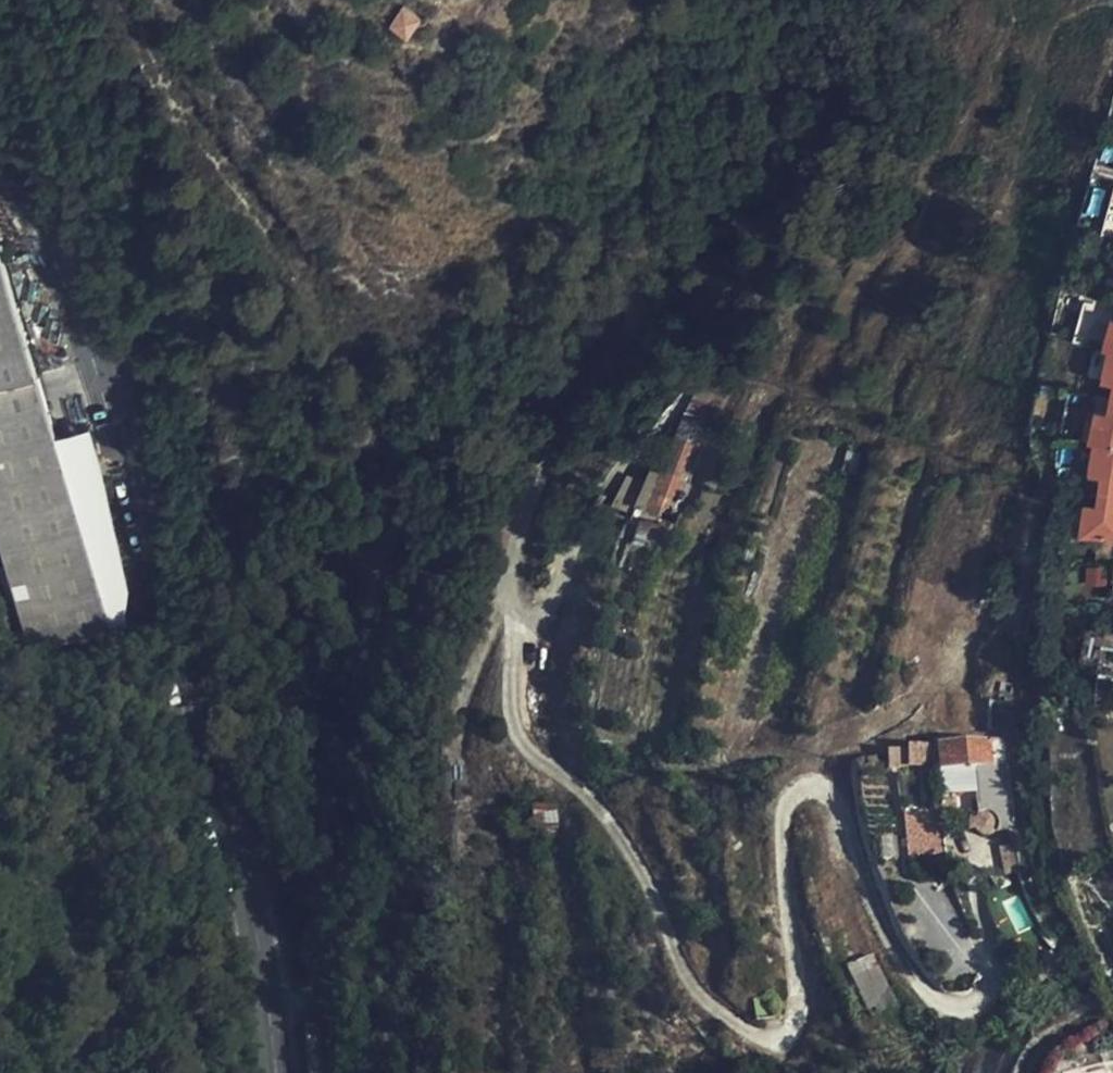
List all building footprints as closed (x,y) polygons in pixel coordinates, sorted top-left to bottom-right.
[(1,253),(0,253),(0,560),(28,657),(110,633),(1,253)] [(1104,389),(1112,391),(1104,419),(1097,416),(1087,451),(1094,453),(1089,485),(1101,487),(1098,514),(1086,512),(1081,548),(1112,553),(1112,356),(1104,389)] [(681,439),(701,449),(711,453),(723,427),(715,424),(736,377),(713,367),(681,439)] [(670,517),(701,449),(681,439),(650,508),(670,517)] [(665,545),(672,521),(642,512),(635,535),(665,545)] [(1019,740),(992,742),(941,772),(943,794),(984,790),(986,814),(990,815),(995,818),(997,822),(998,826),(997,830),(994,834),(1028,832),(1019,740)] [(992,742),(939,747),(941,768),(941,772),(992,742)] [(941,768),(939,747),(887,753),(888,760),(908,759),(909,770),(941,768)] [(908,759),(888,760),(888,771),(909,770),(908,759)] [(946,854),(942,811),(904,814),(908,859),(946,854)] [(897,1006),(874,957),(849,969),(871,1020),(897,1006)] [(330,1023),(306,1027),(306,1031),(307,1040),(310,1065),(311,1072),(337,1072),(330,1023)]
